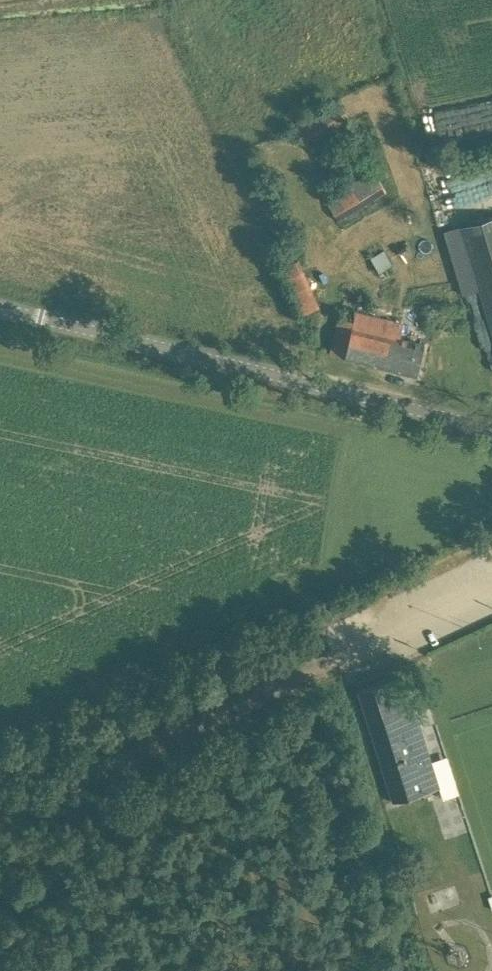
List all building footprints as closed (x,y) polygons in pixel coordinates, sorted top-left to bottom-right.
[(455,204),(491,194),(491,167),(448,179),(455,204)] [(325,199),(338,221),(386,192),(372,170),(325,199)] [(460,226),(491,334),(491,217),(460,226)] [(281,268),(302,314),(318,307),(297,261),(281,268)] [(345,357),(417,375),(422,355),(424,343),(400,337),(403,323),(356,311),(354,320),(339,316),(330,353),(345,357)] [(402,676),(358,690),(393,801),(429,790),(415,747),(426,744),(411,698),(409,699),(402,676)]
